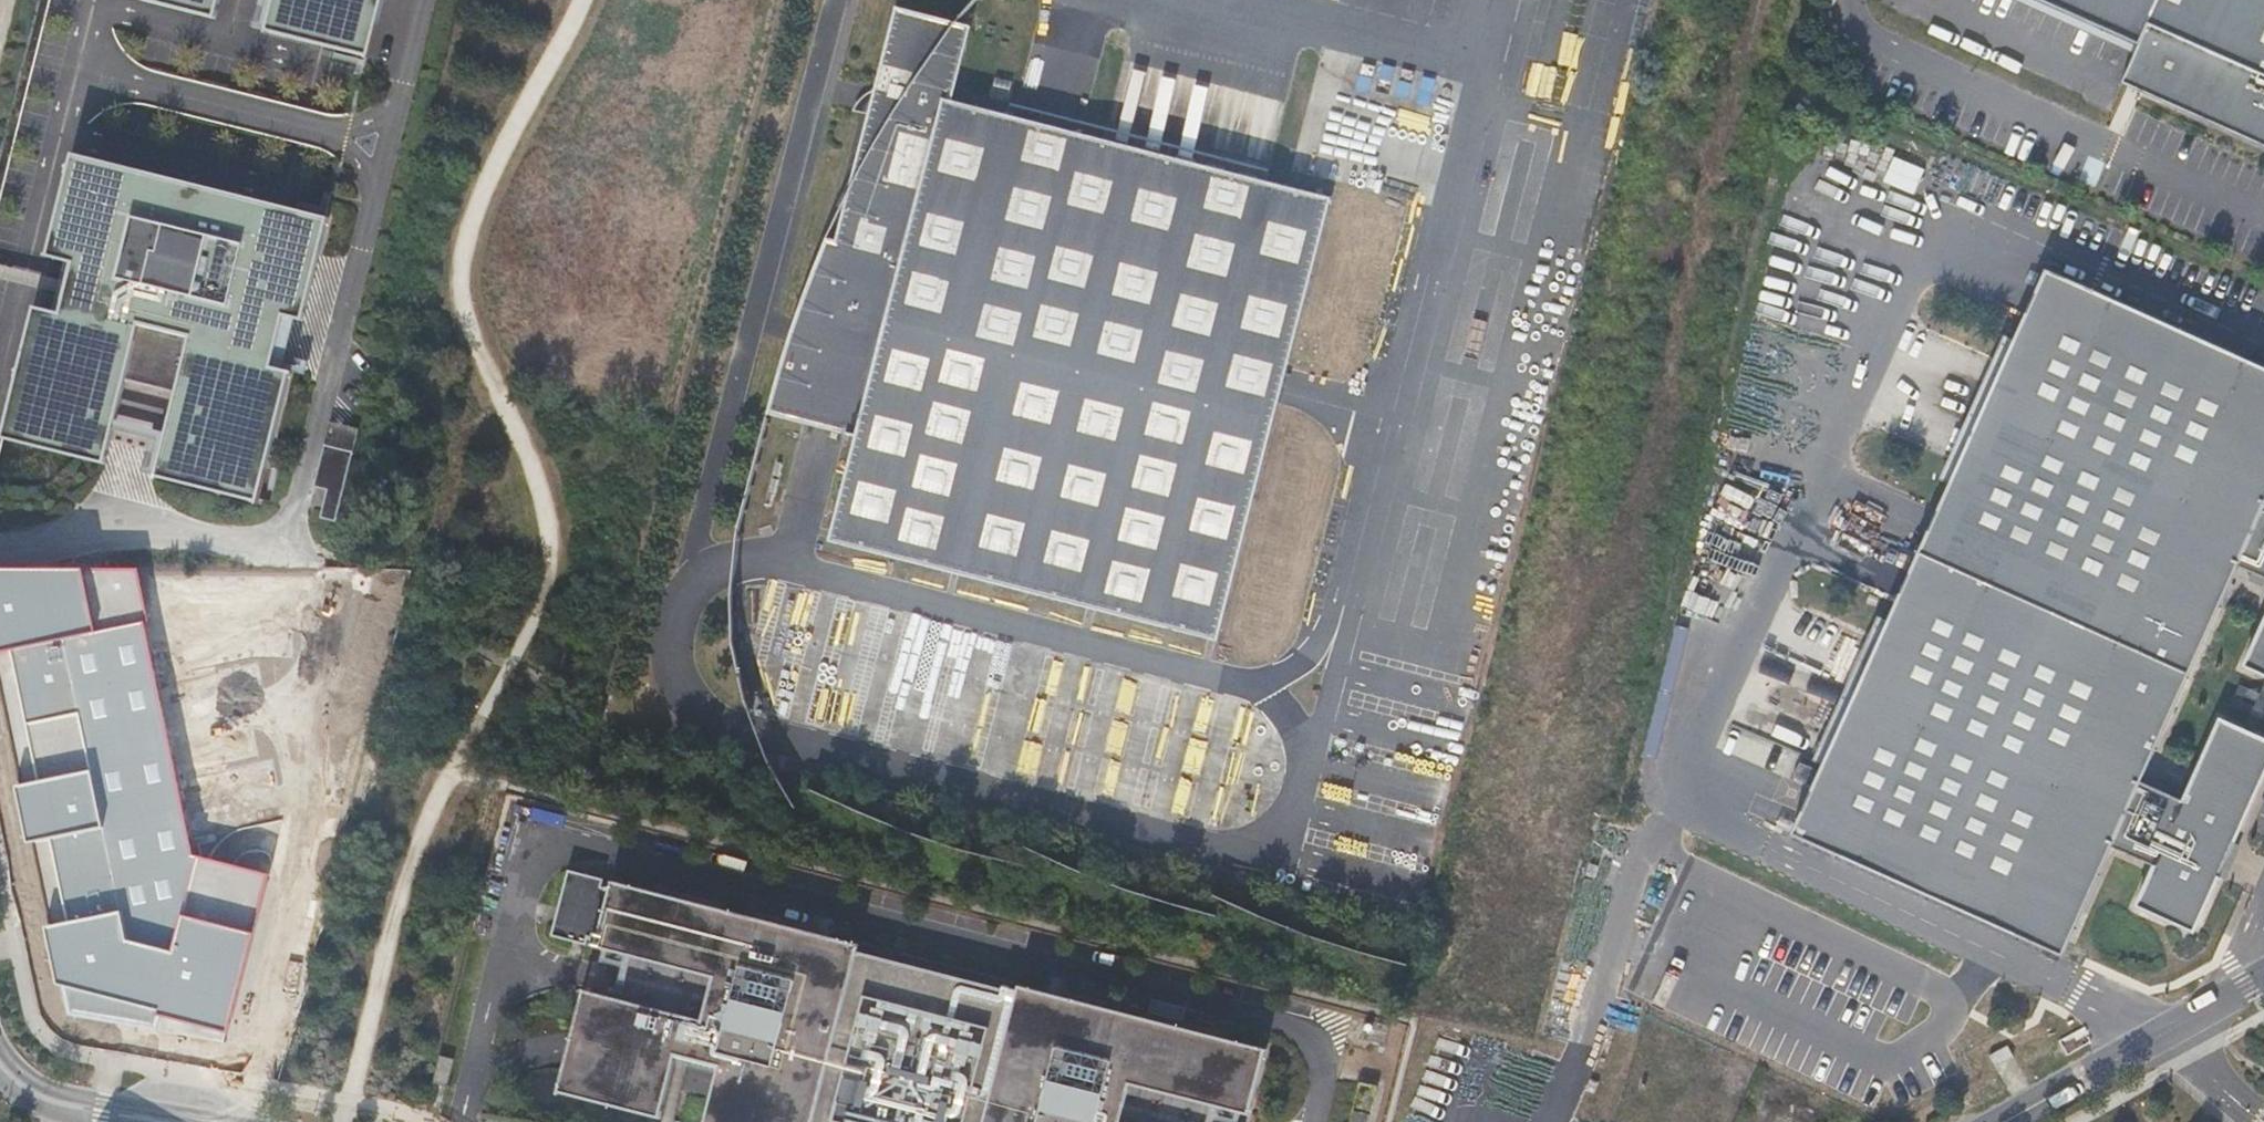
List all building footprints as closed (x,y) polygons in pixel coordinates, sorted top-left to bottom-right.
[(277,8),(268,43),(270,43),(270,41),(365,65),(368,66),(368,68),(370,68),(388,0),(251,0),(277,8)] [(2136,44),(2119,82),(2263,147),(2263,0),(2038,0),(2136,44)] [(777,376),(768,413),(804,422),(856,435),(830,537),(829,540),(953,572),(959,574),(1087,607),(1095,609),(1209,638),(1217,640),(1278,404),(1288,369),(1332,198),(1267,181),(1105,139),(1082,133),(1015,115),(953,99),(972,25),(897,5),(875,90),(836,239),(828,237),(814,270),(802,301),(795,320),(788,340),(777,376)] [(327,223),(75,160),(49,260),(48,260),(47,262),(75,268),(71,283),(69,289),(68,294),(61,318),(37,312),(4,442),(2,441),(2,444),(60,458),(63,459),(107,470),(128,386),(177,398),(156,485),(158,485),(159,483),(257,508),(256,510),(259,510),(261,501),(270,466),(292,379),(293,380),(294,378),(274,373),(286,323),(305,326),(323,256),(331,224),(327,223)] [(2236,566),(2263,579),(2263,368),(2043,269),(2022,316),(2002,360),(1956,463),(1936,507),(1896,596),(1877,640),(1789,836),(2060,958),(2110,847),(2151,866),(2133,907),(2192,933),(2263,773),(2263,739),(2217,718),(2181,800),(2139,782),(2236,566)] [(359,428),(330,422),(324,445),(354,451),(359,428)] [(354,451),(324,445),(314,486),(327,489),(321,517),(336,521),(354,451)] [(267,873),(195,857),(149,624),(143,569),(0,568),(0,654),(11,653),(40,782),(17,785),(33,843),(52,838),(70,921),(48,924),(59,983),(231,1029),(267,873)] [(2240,667),(2263,677),(2263,614),(2240,667)] [(1264,1049),(1019,987),(1017,993),(859,953),(861,946),(612,883),(610,890),(600,887),(602,879),(567,871),(551,936),(584,944),(586,937),(598,939),(596,948),(625,956),(614,999),(584,991),(574,1032),(564,1069),(562,1076),(558,1092),(661,1118),(677,1055),(720,1066),(711,1098),(705,1121),(1214,1121),(1218,1108),(1247,1116),(1264,1049)] [(2012,1056),(2006,1046),(1987,1056),(1993,1066),(2012,1056)] [(438,1056),(431,1083),(439,1085),(445,1086),(452,1059),(444,1057),(438,1056)] [(1352,1110),(1349,1121),(1367,1121),(1369,1114),(1352,1110)]
